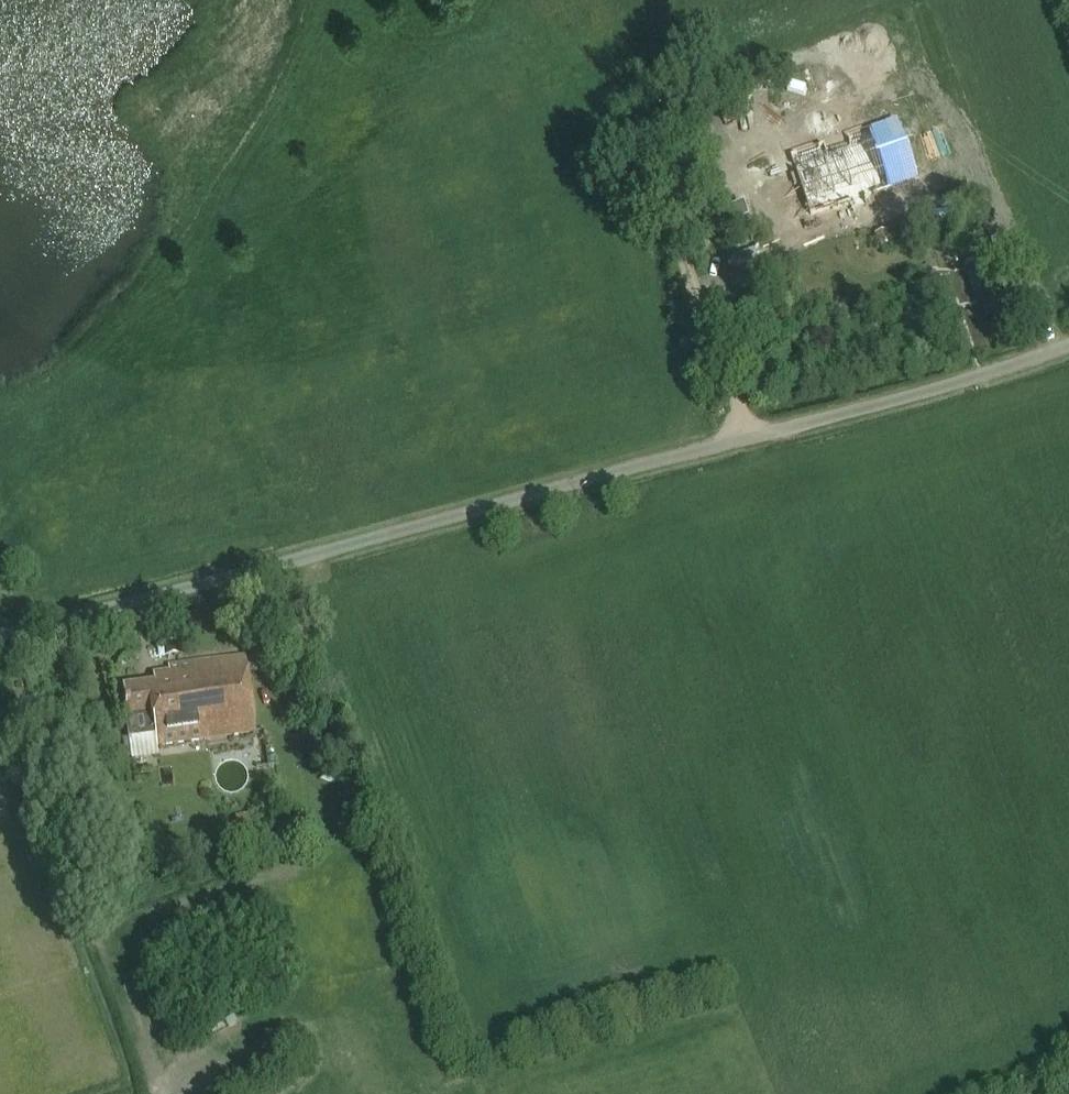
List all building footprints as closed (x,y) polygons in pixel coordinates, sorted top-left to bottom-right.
[(845,115),(837,94),(814,103),(822,124),(845,115)] [(891,183),(918,174),(903,130),(876,139),(873,130),(857,136),(854,127),(791,149),(815,221),(868,203),(866,198),(893,188),(891,183)] [(746,204),(730,209),(734,224),(750,219),(746,204)] [(889,231),(876,235),(880,248),(893,244),(889,231)] [(922,312),(927,329),(990,312),(985,294),(922,312)] [(177,642),(164,644),(166,657),(179,655),(177,642)] [(153,740),(154,747),(253,734),(245,658),(168,666),(168,673),(152,674),(153,683),(121,687),(125,716),(127,743),(153,740)]
